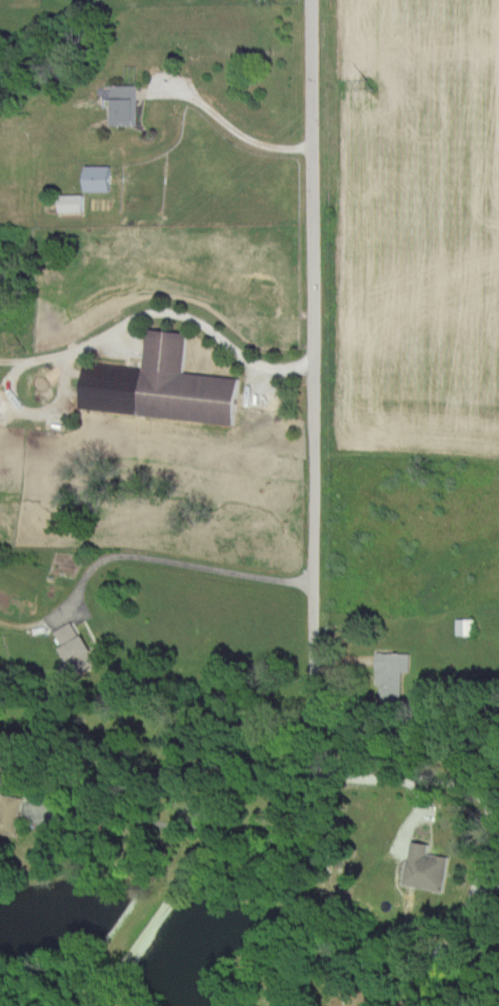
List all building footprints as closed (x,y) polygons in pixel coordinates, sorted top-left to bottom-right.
[(136,84),(111,84),(112,125),(137,124),(136,84)] [(110,165),(84,165),(84,190),(109,190),(110,165)] [(82,193),(58,194),(58,211),(82,211),(82,193)] [(234,422),(237,377),(183,372),(187,332),(146,329),(143,367),(83,362),(79,410),(234,422)] [(456,634),(473,634),(473,618),(456,618),(456,634)] [(92,652),(82,634),(79,636),(71,621),(52,632),(69,661),(64,664),(70,676),(90,665),(85,656),(92,652)] [(409,653),(378,652),(377,701),(401,701),(402,671),(409,671),(409,653)] [(3,791),(0,808),(0,829),(18,832),(23,794),(3,791)] [(443,889),(448,854),(428,851),(429,841),(410,838),(404,883),(443,889)] [(365,992),(343,980),(328,1005),(358,1005),(365,992)]
